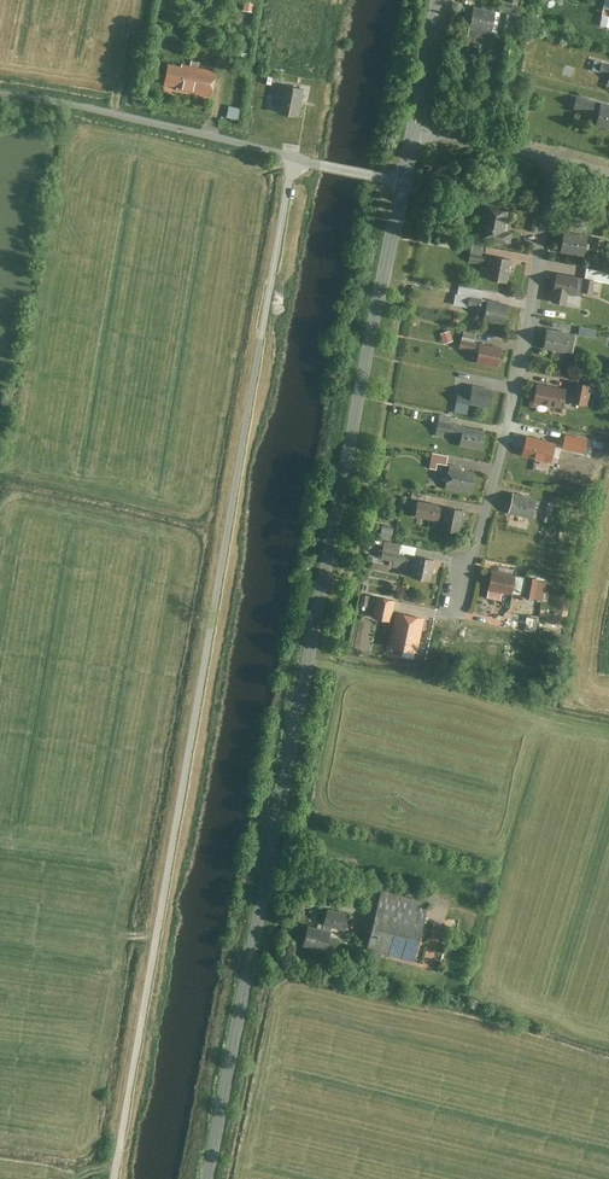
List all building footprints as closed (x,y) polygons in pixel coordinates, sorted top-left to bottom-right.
[(501,2),(499,10),(499,12),(501,12),(517,15),(519,0),(513,0),(512,4),(501,2)] [(244,1),(243,10),(254,11),(255,2),(244,1)] [(499,12),(499,10),(473,6),(470,26),(496,31),(498,31),(499,29),(501,12),(499,12)] [(514,31),(517,15),(501,12),(499,29),(514,31)] [(496,31),(470,26),(467,44),(494,48),(496,31)] [(595,59),(593,70),(608,74),(608,62),(595,59)] [(182,63),(168,61),(164,81),(177,83),(176,88),(211,94),(215,67),(182,61),(182,63)] [(298,114),(301,85),(272,81),(271,94),(274,94),(273,103),(279,104),(278,112),(298,114)] [(593,112),(595,101),(577,97),(574,108),(593,112)] [(241,107),(229,105),(227,116),(239,118),(241,107)] [(600,106),(596,125),(608,128),(608,107),(600,106)] [(485,204),(479,238),(510,244),(512,231),(503,229),(507,208),(485,204)] [(563,233),(560,251),(584,254),(587,236),(563,233)] [(604,237),(594,236),(591,251),(602,252),(604,237)] [(472,244),(469,261),(484,263),(486,246),(472,244)] [(492,257),(488,278),(506,282),(510,261),(492,257)] [(584,277),(585,277),(595,279),(608,281),(608,279),(608,270),(585,266),(584,277)] [(554,289),(552,301),(566,304),(568,293),(582,295),(583,291),(585,277),(584,277),(556,272),(553,289),(554,289)] [(585,277),(583,291),(592,293),(595,279),(585,277)] [(467,306),(485,309),(487,301),(487,298),(469,295),(467,306)] [(485,309),(484,319),(506,323),(509,305),(487,301),(485,309)] [(454,312),(453,321),(461,322),(462,313),(454,312)] [(545,327),(542,347),(564,350),(568,331),(545,327)] [(580,327),(578,335),(595,338),(597,330),(580,327)] [(440,333),(445,343),(454,339),(450,329),(440,333)] [(464,329),(462,339),(474,341),(475,341),(478,332),(464,329)] [(462,339),(460,348),(472,351),(474,341),(462,339)] [(479,343),(476,361),(498,364),(501,346),(479,343)] [(572,390),(570,402),(587,404),(591,383),(570,379),(569,390),(572,390)] [(537,382),(533,401),(562,407),(566,388),(537,382)] [(458,391),(456,402),(469,405),(470,402),(490,407),(494,390),(472,386),(471,394),(458,391)] [(440,412),(439,419),(450,421),(452,415),(440,412)] [(435,435),(450,438),(451,434),(455,435),(457,427),(437,423),(435,435)] [(463,428),(460,445),(481,449),(485,432),(463,428)] [(527,436),(523,455),(552,461),(556,442),(527,436)] [(432,452),(430,468),(437,469),(438,462),(447,464),(448,454),(432,452)] [(449,468),(445,488),(461,491),(461,488),(471,490),(474,472),(449,468)] [(412,490),(411,497),(425,500),(427,493),(412,490)] [(513,493),(508,512),(532,518),(537,499),(513,493)] [(543,499),(539,519),(551,521),(554,501),(543,499)] [(418,501),(416,515),(439,519),(442,505),(418,501)] [(445,507),(441,529),(460,531),(463,510),(445,507)] [(382,525),(380,535),(393,537),(394,527),(382,525)] [(384,540),(383,549),(414,554),(416,545),(384,540)] [(409,556),(382,552),(381,559),(394,561),(393,567),(406,569),(409,556)] [(413,556),(410,576),(430,580),(434,560),(413,556)] [(492,569),(486,596),(501,599),(503,591),(511,593),(515,575),(512,575),(513,570),(499,567),(498,570),(492,569)] [(528,573),(524,594),(532,596),(537,575),(528,573)] [(363,593),(360,604),(371,607),(373,595),(363,593)] [(371,616),(391,620),(395,601),(375,597),(371,616)] [(418,651),(424,615),(395,611),(389,647),(418,651)] [(380,889),(366,946),(413,958),(428,900),(380,889)] [(326,908),(323,922),(345,927),(348,913),(326,908)] [(306,924),(302,943),(325,949),(330,929),(306,924)]
